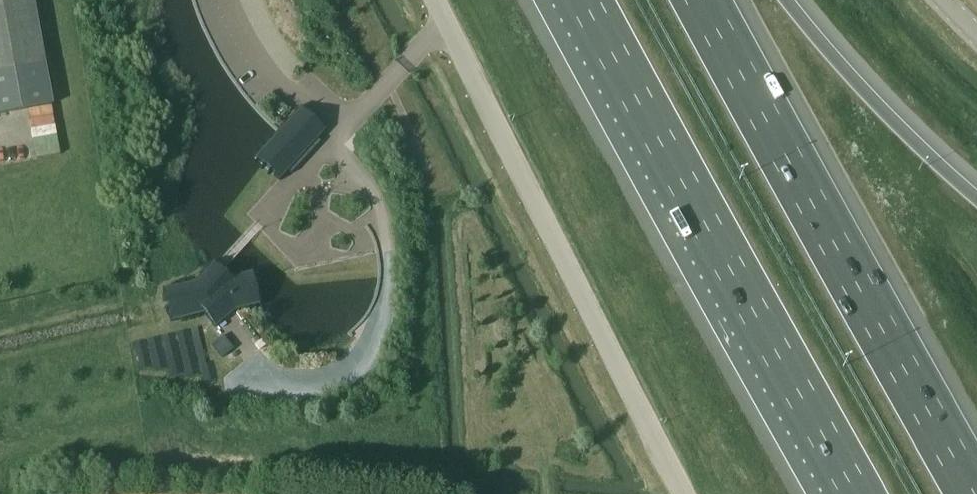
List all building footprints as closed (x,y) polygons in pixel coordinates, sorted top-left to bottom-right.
[(47,65),(35,0),(0,0),(0,74),(47,65)] [(47,65),(0,74),(0,113),(54,103),(47,65)] [(326,129),(300,105),(277,131),(259,150),(258,152),(254,156),(263,164),(280,179),(326,129)] [(261,305),(252,271),(230,277),(220,267),(213,261),(210,265),(196,280),(162,289),(170,322),(204,314),(215,328),(235,310),(258,306),(261,305)]
